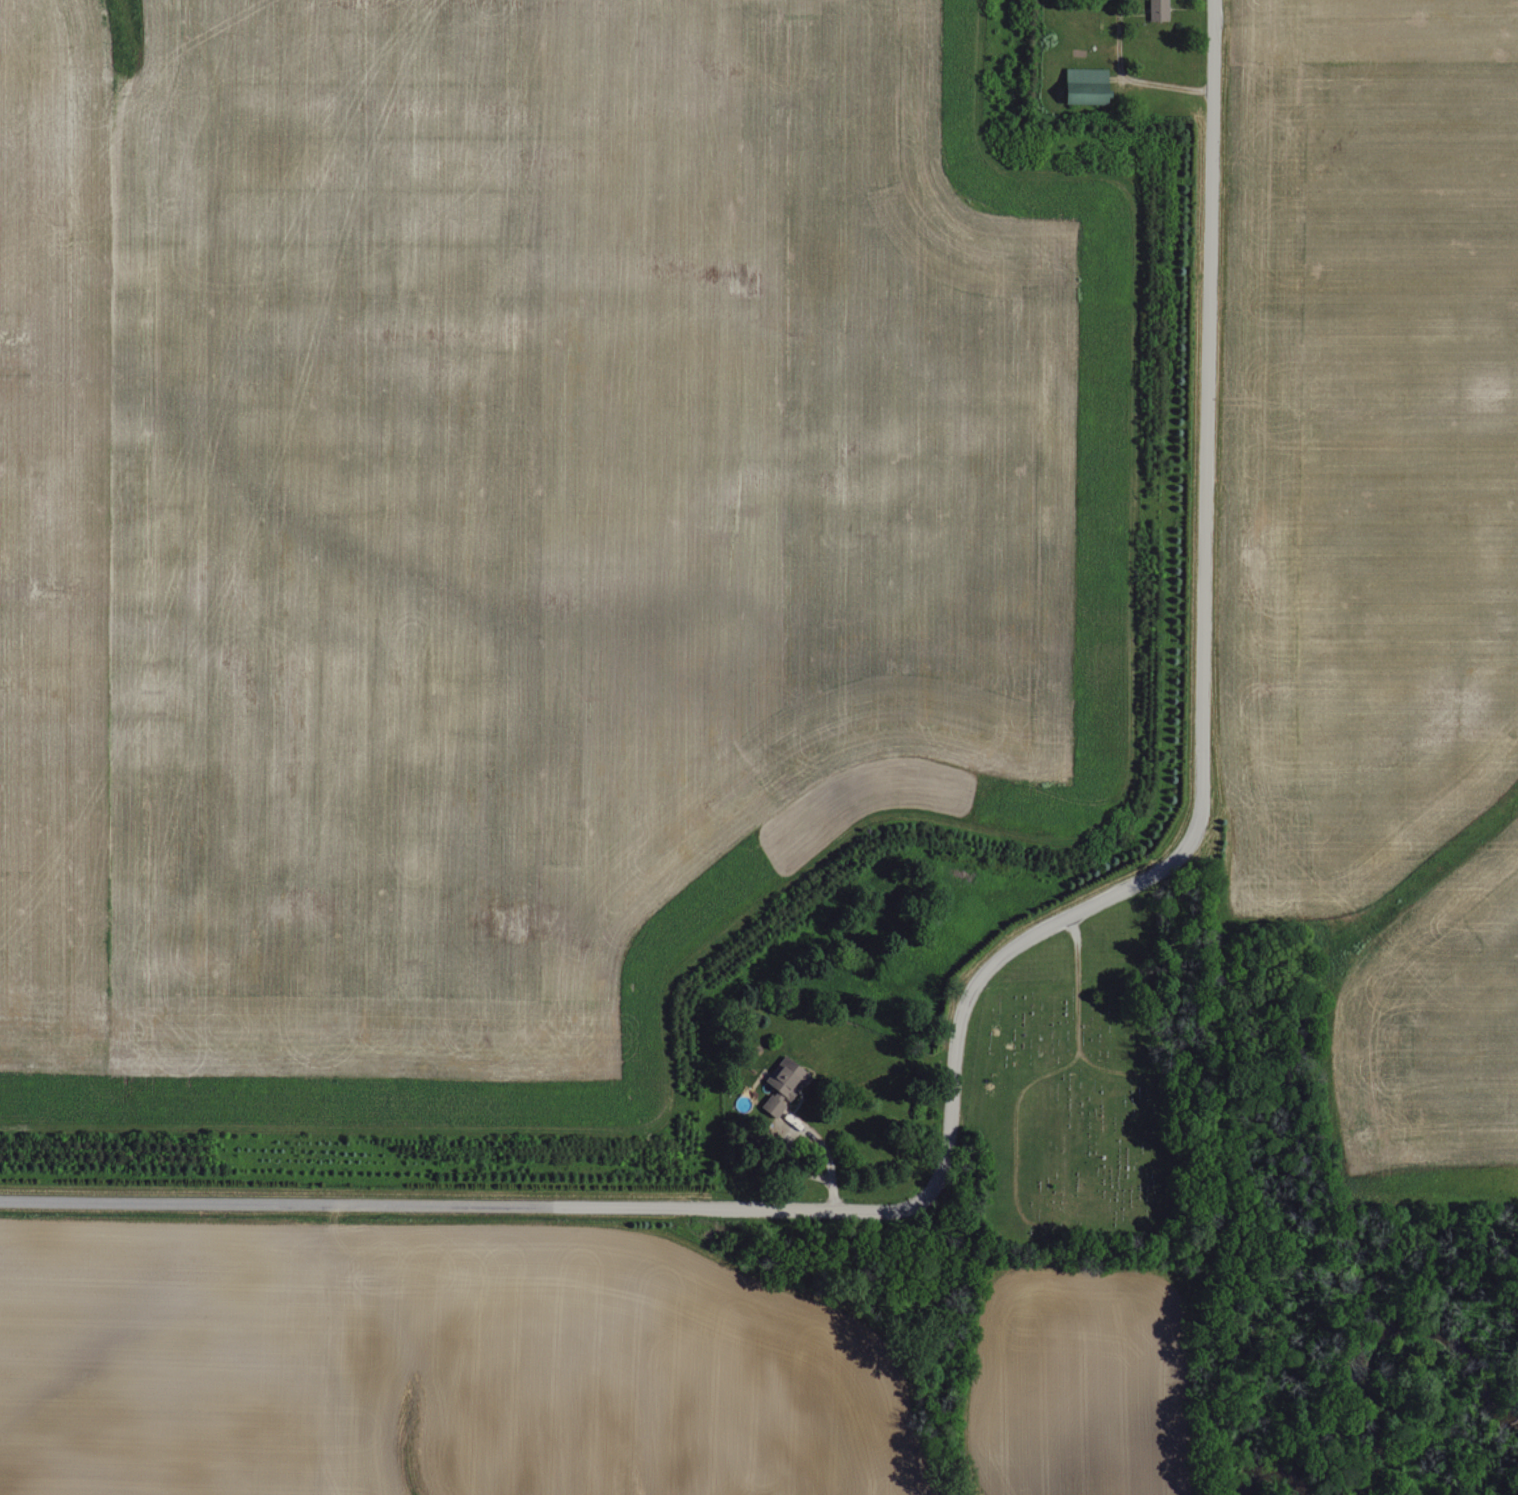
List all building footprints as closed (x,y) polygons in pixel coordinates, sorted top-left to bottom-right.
[(1166,19),(1166,0),(1147,0),(1147,20),(1166,19)] [(1060,104),(1104,104),(1104,69),(1061,69),(1060,104)]
